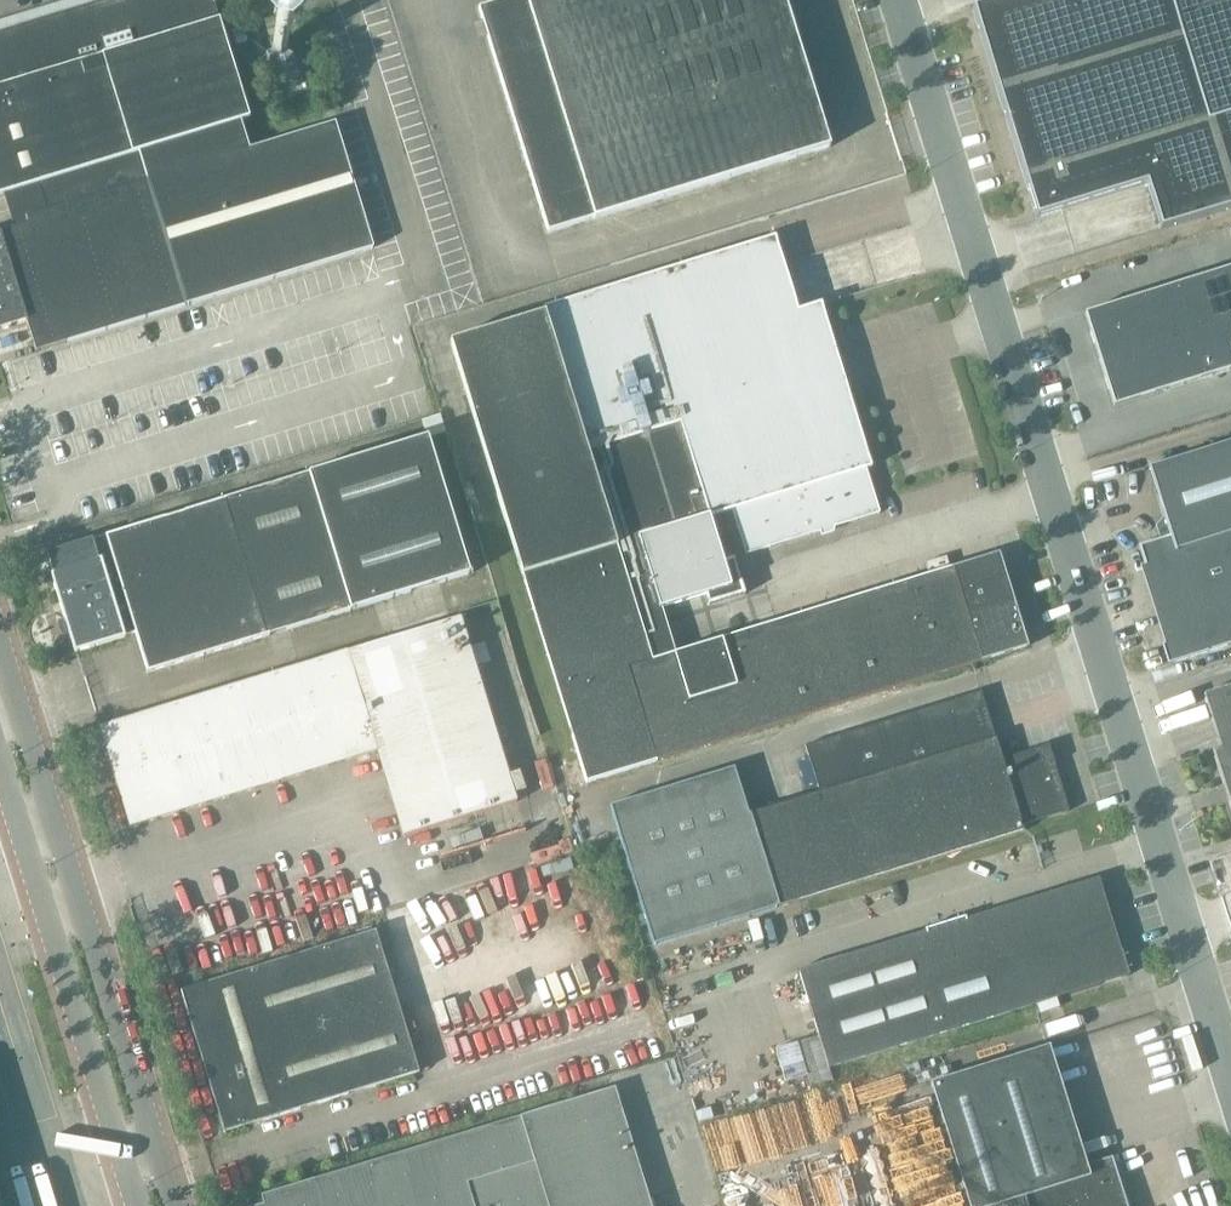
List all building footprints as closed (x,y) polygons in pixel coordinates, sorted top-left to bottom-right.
[(4,194),(17,190),(28,225),(14,229),(0,233),(0,330),(25,322),(35,352),(372,248),(334,123),(248,149),(240,121),(249,118),(213,3),(220,1),(222,0),(107,0),(0,33),(0,195),(4,194)] [(479,8),(548,232),(595,217),(595,219),(831,147),(796,34),(801,24),(791,19),(786,4),(789,0),(504,0),(479,8)] [(973,10),(1038,219),(1147,185),(1161,231),(1230,209),(1230,0),(1004,0),(973,10)] [(426,51),(405,55),(408,71),(428,68),(426,51)] [(656,608),(699,595),(703,605),(739,594),(728,557),(718,561),(704,517),(726,510),(740,554),(874,512),(861,468),(866,466),(815,302),(792,310),(769,235),(537,308),(538,312),(445,341),(582,782),(696,749),(1023,648),(993,553),(944,568),(941,556),(920,562),(924,575),(671,653),(656,608)] [(1230,370),(1230,269),(1085,314),(1114,407),(1230,370)] [(49,575),(63,620),(74,653),(124,638),(123,636),(134,632),(146,673),(469,574),(427,437),(46,554),(52,574),(49,575)] [(1159,539),(1139,545),(1176,661),(1230,643),(1230,441),(1149,467),(1165,517),(1155,526),(1159,539)] [(459,618),(98,728),(128,828),(376,752),(402,837),(515,802),(459,618)] [(1230,808),(1230,687),(1204,695),(1221,747),(1212,750),(1230,808)] [(820,792),(750,814),(735,768),(612,806),(655,945),(779,907),(1024,831),(1023,825),(1069,811),(1049,746),(1003,761),(981,692),(805,746),(820,792)] [(1022,885),(998,892),(975,899),(952,906),(929,914),(906,921),(883,928),(860,935),(836,942),(813,949),(790,956),(767,964),(744,971),(721,978),(697,985),(673,993),(688,1039),(702,1085),(726,1078),(749,1071),(772,1063),(796,1056),(819,1049),(842,1042),(865,1035),(888,1028),(911,1020),(934,1013),(958,1006),(981,999),(1004,992),(1027,985),(1050,978),(1073,970),(1114,958),(1107,935),(1100,912),(1093,888),(1085,865),(1045,878),(1022,885)] [(375,932),(180,992),(224,1133),(418,1073),(375,932)] [(1113,1158),(1087,1166),(1050,1046),(932,1083),(970,1205),(1128,1205),(1113,1158)] [(262,1205),(651,1205),(614,1089),(520,1117),(520,1118),(349,1170),(262,1197),(265,1205),(262,1205)]
